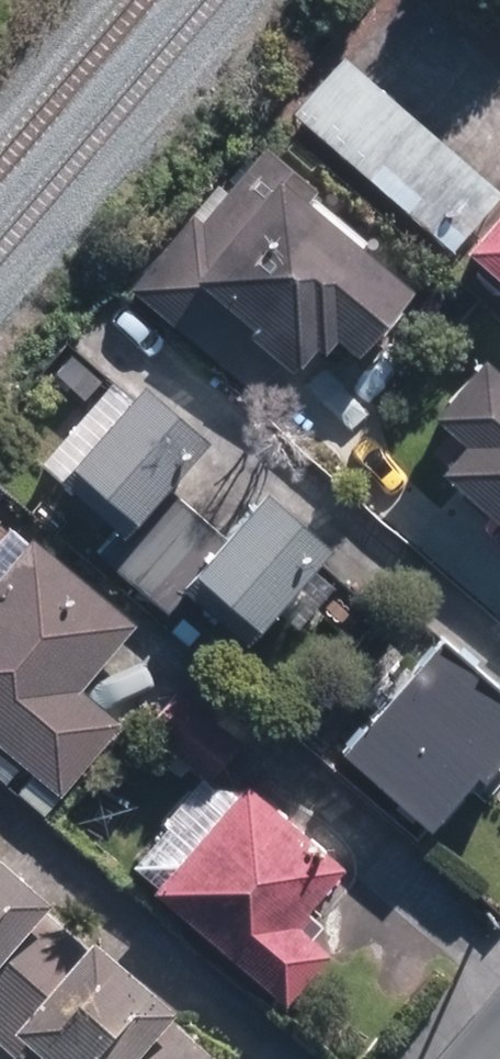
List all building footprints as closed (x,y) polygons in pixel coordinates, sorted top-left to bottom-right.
[(284,107),(447,248),(497,188),(334,48),(284,107)] [(124,282),(245,385),(272,353),(282,363),(303,338),(312,346),(327,330),(347,347),(402,283),(302,196),(312,184),(261,140),(196,217),(187,209),(124,282)] [(455,243),(499,283),(499,190),(455,243)] [(471,347),(421,406),(450,433),(425,460),(499,525),(499,372),(471,347)] [(90,543),(162,605),(180,584),(237,634),(318,539),(251,483),(213,526),(156,476),(195,433),(128,375),(47,469),(108,523),(90,543)] [(59,788),(55,785),(114,714),(73,679),(127,615),(25,528),(0,557),(0,746),(26,768),(11,785),(41,810),(59,788)] [(433,632),(334,746),(421,820),(499,731),(499,689),(433,632)] [(144,884),(278,1000),(324,947),(295,922),(306,911),(300,906),(338,860),(238,773),(144,884)] [(13,1058),(15,1058),(22,1052),(30,1058),(212,1058),(165,1019),(167,1016),(84,943),(81,946),(40,909),(43,906),(0,870),(0,1048),(13,1058)]
